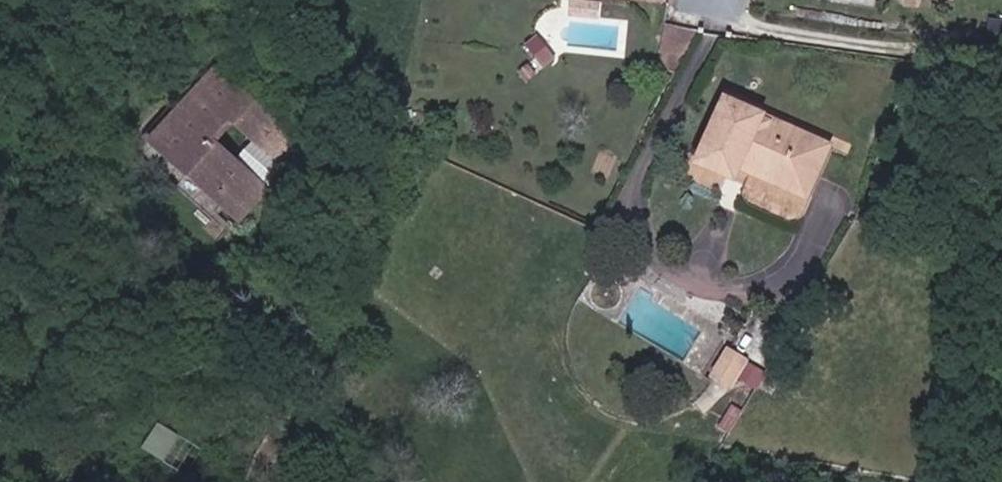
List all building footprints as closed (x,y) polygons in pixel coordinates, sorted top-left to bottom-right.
[(615,8),(585,6),(584,21),(614,23),(615,8)] [(660,64),(682,68),(690,27),(668,23),(660,64)] [(555,43),(545,52),(561,71),(571,62),(555,43)] [(226,75),(156,137),(181,166),(230,223),(256,200),(213,150),(237,129),(280,179),(301,162),(226,75)] [(720,103),(693,165),(725,178),(731,165),(796,193),(817,146),(720,103)] [(158,187),(181,166),(156,137),(150,131),(126,152),(158,187)] [(745,357),(730,348),(714,372),(729,381),(745,357)] [(183,464),(192,447),(164,432),(155,448),(183,464)]
